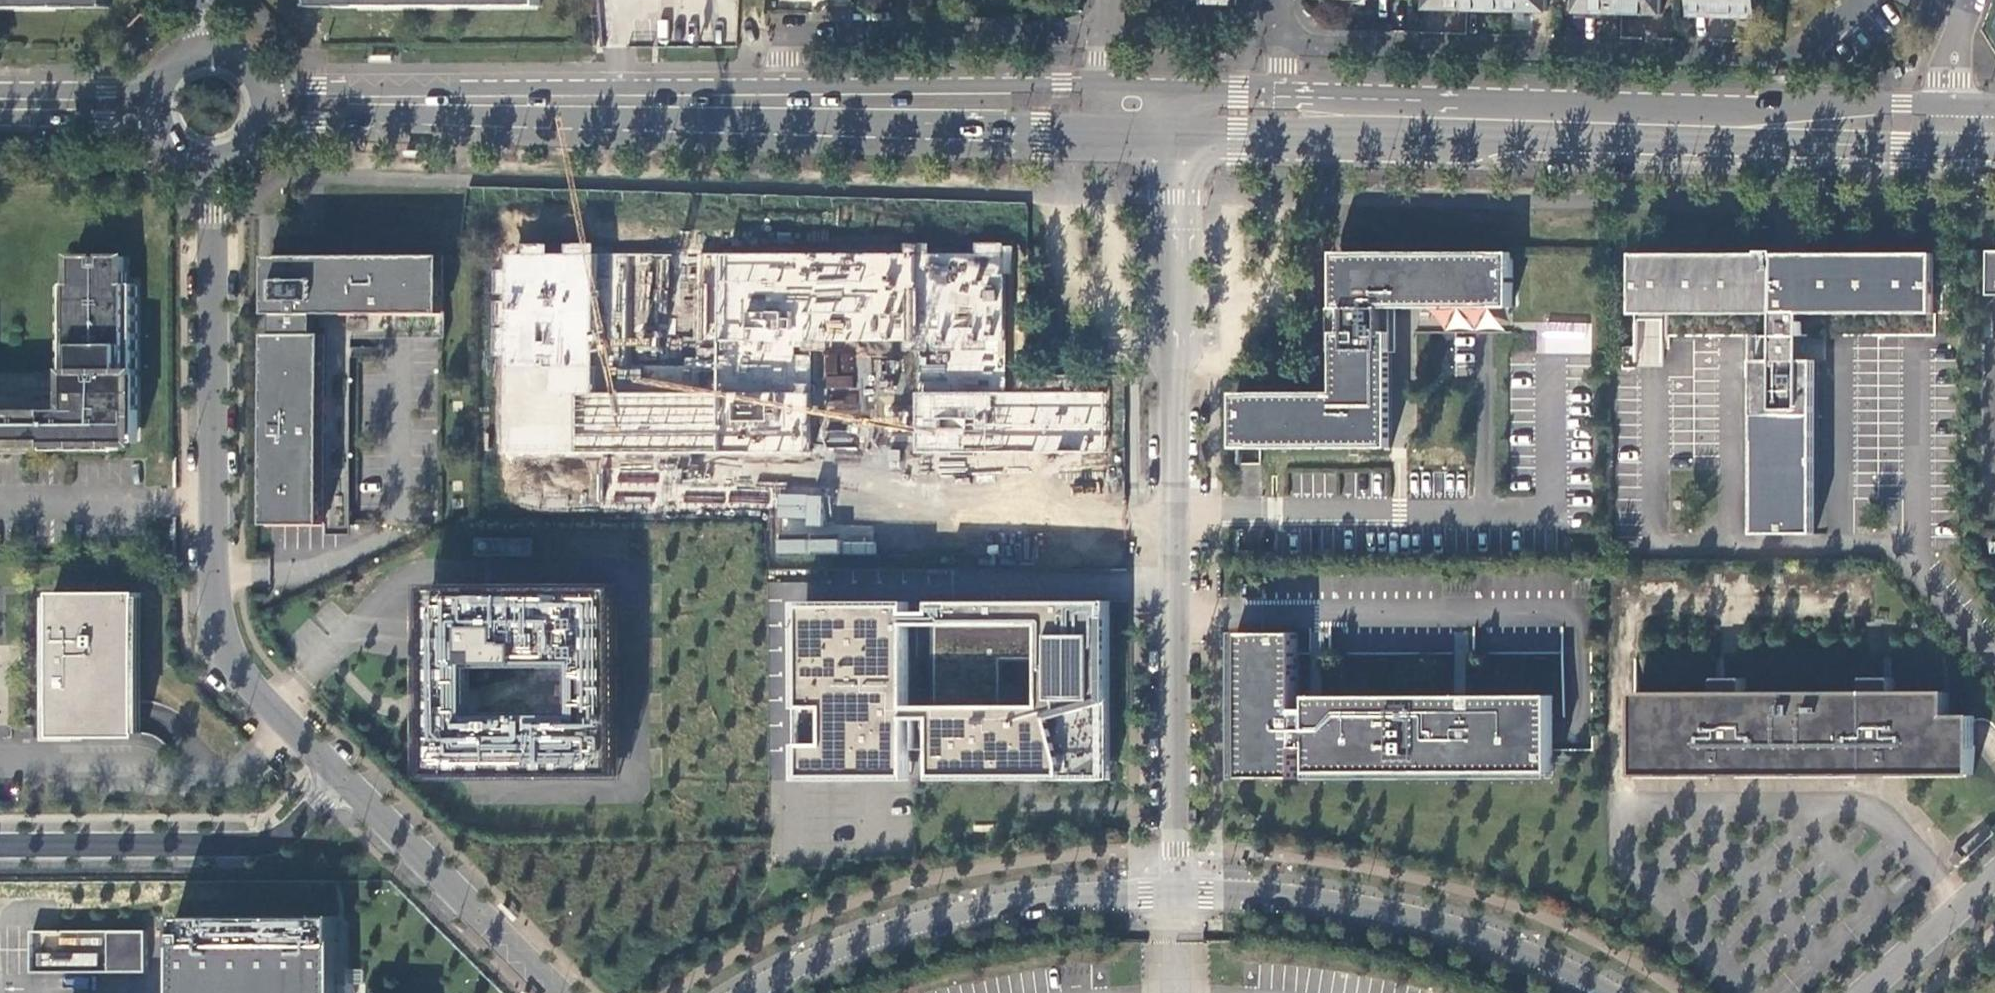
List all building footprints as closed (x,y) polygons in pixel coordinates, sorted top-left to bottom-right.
[(110,9),(110,0),(0,0),(0,9),(110,9)] [(310,9),(542,8),(542,0),(310,0),(310,9)] [(1468,0),(1428,0),(1428,7),(1444,8),(1468,8),(1468,0)] [(1468,8),(1482,9),(1508,10),(1508,0),(1468,0),(1468,8)] [(1508,10),(1526,10),(1548,11),(1548,0),(1508,0),(1508,10)] [(1623,0),(1578,0),(1577,12),(1596,12),(1622,13),(1623,0)] [(1622,13),(1641,14),(1662,14),(1662,0),(1623,0),(1622,13)] [(1693,15),(1724,16),(1757,17),(1758,0),(1694,0),(1693,15)] [(1777,252),(1636,252),(1636,316),(1663,315),(1663,337),(1776,337),(1776,361),(1753,361),(1753,378),(1756,378),(1756,535),(1816,535),(1816,361),(1802,361),(1803,337),(1936,336),(1936,252),(1801,252),(1801,255),(1777,255),(1777,252)] [(1596,253),(1511,253),(1367,253),(1335,253),(1335,309),(1347,309),(1347,333),(1335,333),(1335,393),(1235,393),(1235,449),(1320,449),(1391,448),(1390,332),(1382,333),(1382,309),(1511,308),(1511,341),(1596,342),(1596,253)] [(271,332),(271,524),(329,523),(352,523),(352,334),(446,333),(446,254),(270,255),(270,277),(271,310),(277,310),(278,332),(271,332)] [(592,255),(501,254),(495,454),(812,453),(808,348),(912,350),(915,456),(1107,465),(1111,392),(1008,390),(1005,255),(715,256),(715,390),(590,393),(592,255)] [(47,442),(48,451),(121,451),(121,443),(141,443),(141,411),(135,411),(134,285),(123,284),(124,257),(103,257),(103,265),(96,265),(96,257),(75,257),(75,285),(64,285),(65,394),(0,393),(0,442),(47,442)] [(1293,471),(1291,487),(1336,491),(1337,475),(1293,471)] [(776,494),(775,553),(873,556),(874,528),(824,526),(825,495),(776,494)] [(617,773),(617,585),(432,588),(431,731),(430,773),(463,773),(617,773)] [(141,593),(54,594),(54,599),(55,599),(55,653),(54,653),(54,658),(57,658),(57,674),(54,674),(54,680),(55,680),(55,738),(142,738),(141,593)] [(935,602),(935,612),(911,612),(911,606),(804,606),(804,775),(912,775),(912,714),(912,706),(912,625),(936,625),(936,706),(936,744),(936,775),(1108,775),(1108,602),(935,602)] [(1238,780),(1300,780),(1300,750),(1312,750),(1312,774),(1555,774),(1554,696),(1312,697),(1312,711),(1300,711),(1300,655),(1300,633),(1238,633),(1238,780)] [(1919,776),(1974,776),(1973,716),(1948,717),(1948,693),(1894,693),(1894,679),(1866,679),(1866,694),(1746,694),(1746,680),(1717,680),(1717,694),(1636,694),(1637,777),(1719,776),(1719,763),(1745,762),(1745,776),(1825,776),(1893,776),(1893,762),(1919,762),(1919,776)] [(936,744),(936,706),(912,706),(912,714),(920,714),(920,744),(936,744)] [(1745,762),(1719,763),(1719,776),(1745,776),(1745,762)] [(1919,762),(1893,762),(1893,776),(1919,776),(1919,762)] [(1959,867),(1994,835),(1994,831),(1990,826),(1952,859),(1959,867)] [(517,921),(520,917),(505,903),(501,907),(517,921)] [(338,916),(177,916),(177,932),(177,992),(338,992),(338,916)] [(147,972),(147,932),(58,932),(33,932),(33,972),(46,972),(147,972)]
